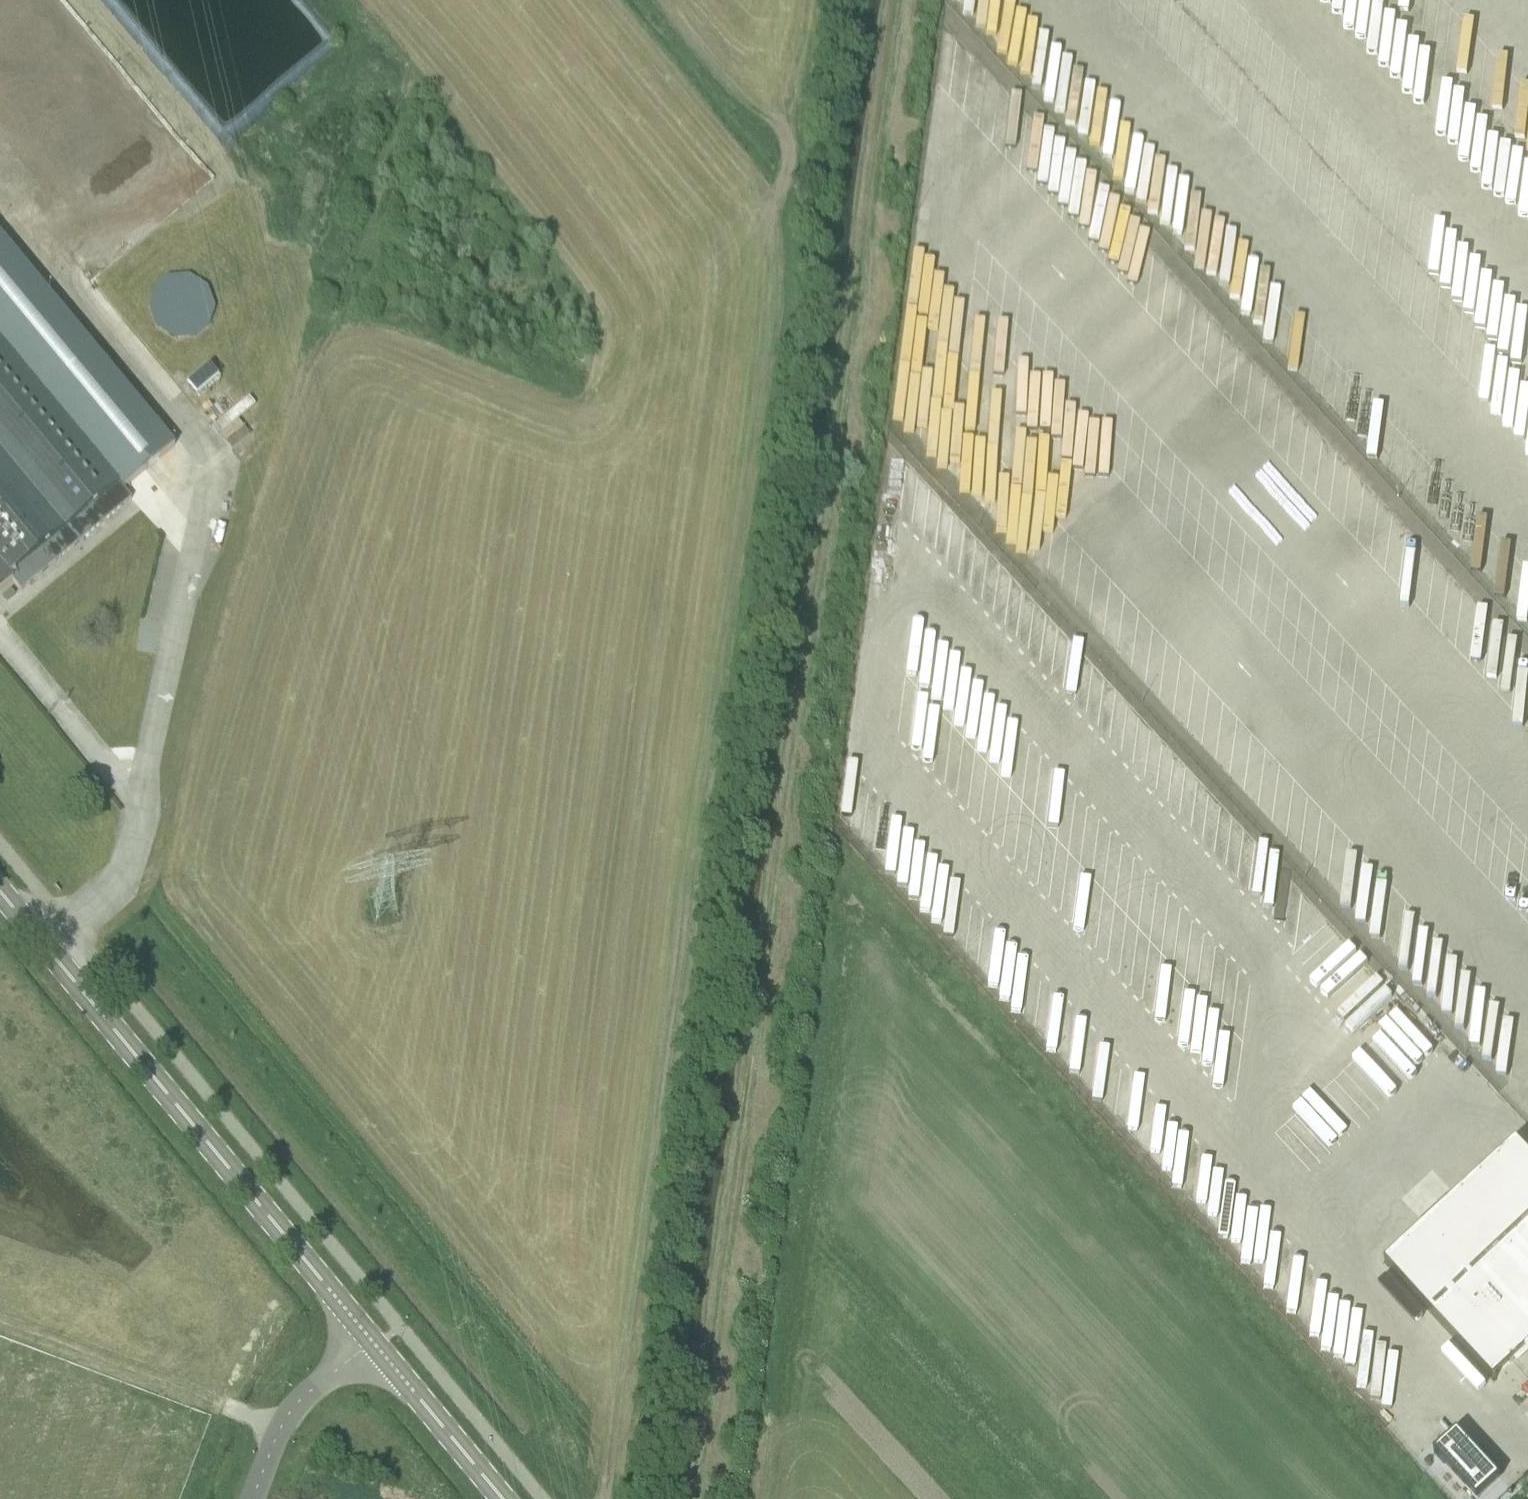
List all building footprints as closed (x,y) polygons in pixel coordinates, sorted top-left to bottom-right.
[(21,592),(132,499),(123,490),(175,446),(0,235),(0,591),(12,581),(21,592)] [(233,303),(234,294),(233,285),(230,275),(226,268),(220,261),(212,255),(205,251),(197,249),(187,248),(178,249),(171,251),(162,256),(156,261),(150,268),(145,277),(143,286),(142,295),(143,304),(146,313),(150,320),(157,328),(162,332),(171,337),(179,339),(190,340),(197,339),(207,336),(214,332),(222,325),(227,318),(230,311),(233,303)] [(196,397),(218,379),(209,368),(187,386),(196,397)] [(1518,1145),(1395,1256),(1495,1367),(1527,1336),(1527,1156),(1518,1145)] [(1498,1481),(1455,1434),(1451,1437),(1439,1424),(1437,1425),(1450,1439),(1431,1455),(1471,1498),(1478,1498),(1498,1481)]
